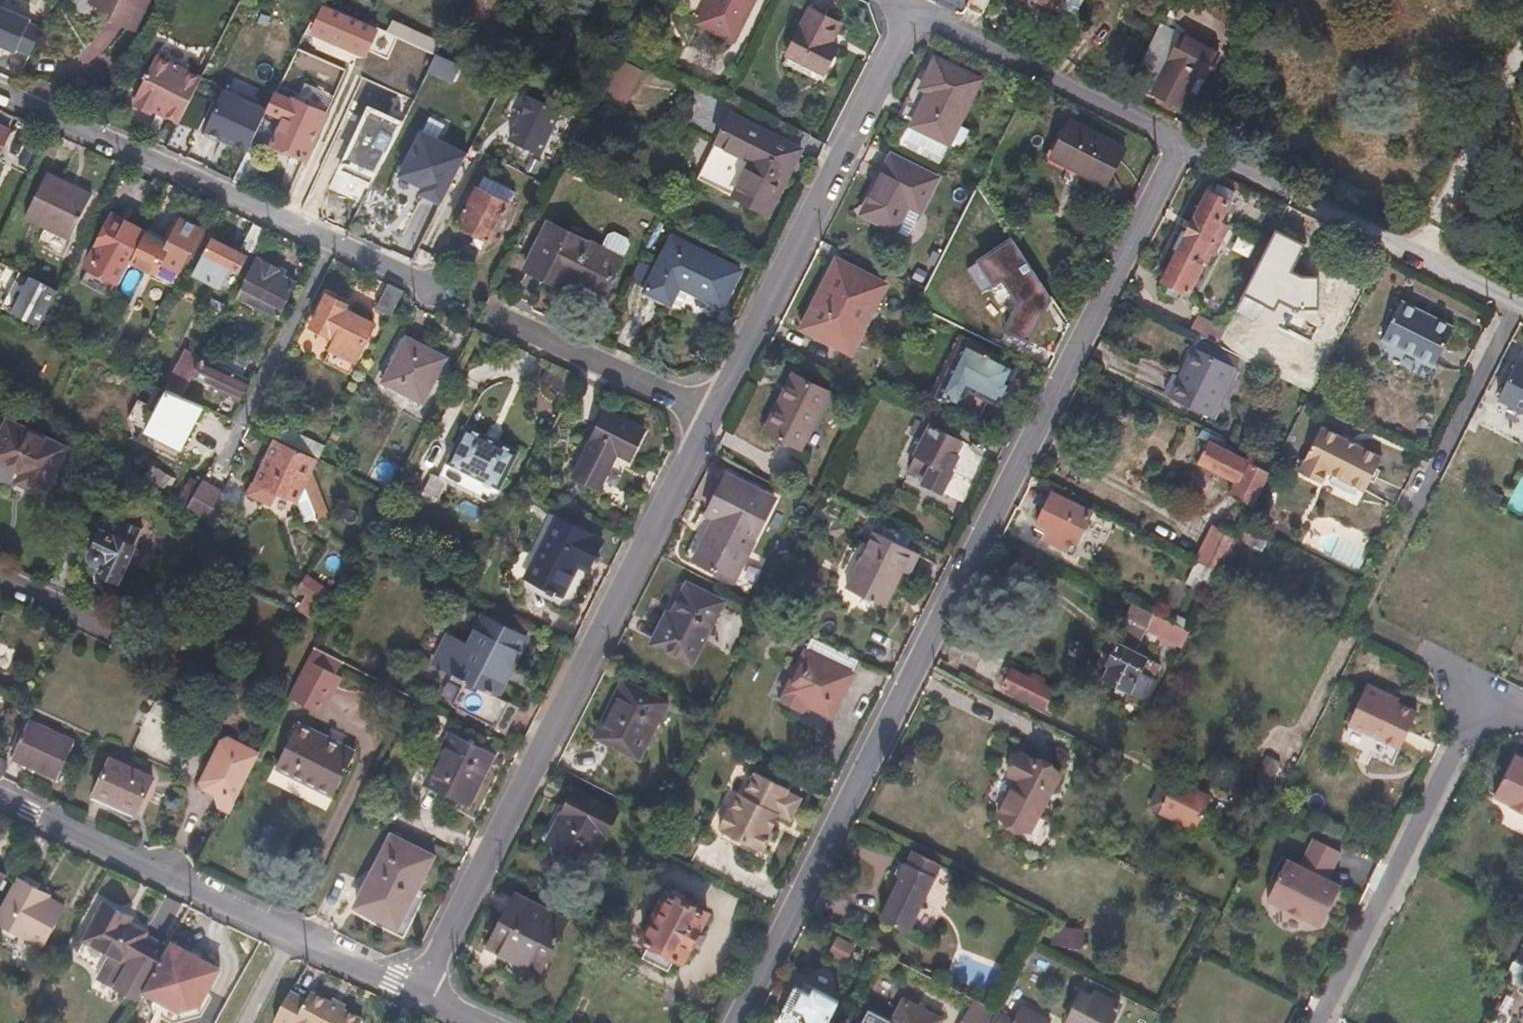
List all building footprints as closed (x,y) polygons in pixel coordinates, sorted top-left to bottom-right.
[(151,0),(104,0),(119,7),(115,15),(138,27),(151,0)] [(751,0),(710,0),(699,23),(733,39),(751,0)] [(964,9),(969,0),(938,0),(938,1),(963,13),(964,9)] [(964,9),(979,17),(987,0),(969,0),(964,9)] [(1079,0),(1038,0),(1056,9),(1059,4),(1073,11),(1079,0)] [(367,48),(376,28),(323,4),(314,24),(367,48)] [(0,9),(0,45),(15,52),(16,50),(29,22),(0,9)] [(839,23),(809,9),(787,55),(824,72),(837,46),(830,42),(839,23)] [(435,54),(436,55),(441,42),(392,20),(387,33),(435,54)] [(42,28),(29,22),(16,50),(29,56),(42,28)] [(425,73),(427,69),(435,54),(387,33),(377,52),(425,73)] [(1178,107),(1188,89),(1195,74),(1203,78),(1216,53),(1181,35),(1158,80),(1136,70),(1125,93),(1152,107),(1158,96),(1178,107)] [(461,66),(436,55),(435,54),(427,69),(454,81),(461,66)] [(978,80),(927,54),(897,117),(958,147),(968,126),(958,121),(978,80)] [(135,100),(177,123),(199,81),(157,59),(135,100)] [(647,74),(615,60),(597,102),(629,116),(647,74)] [(1195,74),(1188,89),(1195,93),(1203,78),(1195,74)] [(265,111),(221,89),(202,132),(247,152),(265,111)] [(1024,89),(1019,100),(1029,104),(1034,94),(1024,89)] [(275,91),(265,111),(282,119),(271,143),(304,158),(324,114),(275,91)] [(559,110),(529,96),(509,140),(540,154),(559,110)] [(447,123),(430,114),(400,173),(424,185),(422,190),(442,200),(466,153),(439,139),(447,123)] [(799,149),(731,115),(699,179),(767,212),(799,149)] [(1124,148),(1070,120),(1051,158),(1105,185),(1124,148)] [(10,131),(0,126),(0,151),(10,131)] [(935,179),(891,157),(863,213),(907,235),(935,179)] [(424,185),(400,173),(390,192),(412,205),(422,190),(424,185)] [(45,176),(24,220),(67,242),(89,199),(45,176)] [(483,177),(477,187),(509,203),(514,193),(483,177)] [(1209,189),(1163,280),(1187,292),(1200,266),(1197,264),(1204,249),(1212,253),(1235,207),(1227,203),(1233,191),(1217,183),(1212,191),(1209,189)] [(491,240),(509,203),(477,187),(459,225),(491,240)] [(1283,211),(1236,304),(1263,318),(1272,300),(1276,302),(1294,265),(1283,260),(1303,221),(1283,211)] [(112,215),(96,246),(100,248),(82,282),(108,296),(142,230),(112,215)] [(145,230),(129,261),(154,273),(160,262),(178,270),(189,247),(194,250),(203,231),(180,220),(170,241),(145,230)] [(620,256),(549,222),(526,269),(564,288),(567,282),(600,297),(620,256)] [(721,304),(737,270),(672,239),(647,291),(668,301),(677,283),(721,304)] [(244,255),(212,240),(195,274),(218,285),(227,266),(237,271),(244,255)] [(1010,242),(968,269),(983,290),(997,281),(1013,306),(999,333),(1027,347),(1050,302),(1010,242)] [(257,259),(239,296),(279,315),(294,282),(282,277),(285,272),(257,259)] [(881,285),(837,263),(805,327),(850,349),(881,285)] [(40,323),(50,303),(54,295),(46,292),(49,287),(27,275),(8,313),(31,324),(33,320),(40,323)] [(376,308),(391,315),(403,292),(388,285),(376,308)] [(347,304),(327,294),(312,325),(337,338),(350,313),(351,311),(352,307),(347,304)] [(1451,328),(1399,301),(1381,337),(1432,364),(1451,328)] [(38,328),(51,334),(63,310),(50,303),(40,323),(38,328)] [(374,325),(350,313),(337,338),(332,349),(356,360),(374,325)] [(1216,344),(1224,328),(1197,315),(1189,331),(1216,344)] [(407,336),(383,382),(421,401),(444,356),(407,336)] [(1014,366),(964,342),(938,396),(959,405),(968,387),(996,400),(998,397),(1003,400),(1013,378),(1009,376),(1014,366)] [(1234,368),(1192,347),(1169,396),(1211,416),(1234,368)] [(181,396),(193,373),(201,356),(186,349),(165,388),(181,396)] [(249,379),(201,356),(193,373),(210,381),(208,385),(238,400),(249,379)] [(1517,359),(1498,399),(1522,411),(1522,362),(1517,359)] [(826,392),(794,376),(767,431),(799,447),(826,392)] [(930,425),(955,438),(962,424),(930,408),(923,422),(930,425)] [(607,411),(574,475),(597,488),(616,451),(629,458),(644,430),(607,411)] [(7,421),(0,438),(0,462),(23,472),(18,482),(43,493),(64,447),(7,421)] [(463,424),(444,461),(498,488),(517,451),(463,424)] [(303,449),(304,448),(308,438),(282,425),(276,436),(303,449)] [(955,438),(930,425),(916,454),(932,462),(922,482),(941,491),(958,455),(953,453),(959,440),(955,438)] [(1378,460),(1319,430),(1296,475),(1318,486),(1324,474),(1361,493),(1378,460)] [(324,446),(308,438),(304,448),(318,456),(324,446)] [(315,460),(274,441),(249,493),(270,503),(275,491),(296,501),(315,460)] [(1230,491),(1254,503),(1270,472),(1209,442),(1200,461),(1236,479),(1230,491)] [(153,464),(145,475),(163,489),(172,478),(153,464)] [(430,471),(425,490),(439,493),(444,475),(430,471)] [(734,576),(772,499),(725,475),(706,512),(715,516),(695,557),(734,576)] [(220,489),(200,478),(196,485),(181,511),(176,521),(212,540),(225,517),(209,509),(220,489)] [(196,485),(185,479),(170,505),(181,511),(196,485)] [(1068,550),(1089,509),(1053,491),(1036,524),(1047,529),(1043,537),(1068,550)] [(141,531),(109,516),(87,561),(98,566),(96,570),(117,580),(127,559),(132,562),(138,550),(132,548),(141,531)] [(557,517),(526,576),(560,593),(576,562),(587,569),(602,539),(557,517)] [(1219,572),(1236,539),(1212,526),(1194,560),(1219,572)] [(909,572),(918,553),(873,531),(847,587),(884,605),(901,569),(909,572)] [(49,583),(67,592),(89,548),(70,539),(49,583)] [(309,576),(300,590),(321,604),(330,591),(309,576)] [(691,662),(722,601),(687,582),(671,614),(666,611),(651,642),(691,662)] [(1185,641),(1190,631),(1136,603),(1128,618),(1144,626),(1147,622),(1185,641)] [(495,694),(525,635),(484,614),(470,644),(450,634),(435,664),(466,680),(454,705),(505,730),(517,705),(495,694)] [(1141,631),(1126,622),(1105,663),(1109,665),(1104,677),(1139,695),(1145,684),(1141,682),(1145,674),(1151,677),(1159,662),(1139,652),(1145,641),(1141,631)] [(1190,631),(1185,641),(1192,645),(1197,634),(1190,631)] [(858,659),(812,637),(782,698),(802,708),(805,701),(831,714),(858,659)] [(313,646),(288,695),(322,712),(342,673),(336,670),(341,660),(313,646)] [(1053,690),(1011,669),(1002,686),(1045,706),(1053,690)] [(667,701),(623,679),(594,737),(639,758),(667,701)] [(1366,684),(1348,724),(1399,748),(1415,713),(1381,697),(1383,692),(1366,684)] [(165,756),(176,713),(148,705),(137,748),(165,756)] [(73,740),(29,721),(13,757),(57,777),(73,740)] [(276,767),(333,794),(354,751),(298,723),(276,767)] [(494,753),(451,731),(425,783),(469,804),(494,753)] [(257,758),(260,751),(229,735),(220,739),(200,778),(204,789),(216,795),(219,808),(229,813),(257,758)] [(1018,754),(1009,772),(1017,776),(999,811),(1032,827),(1059,776),(1018,754)] [(153,776),(112,757),(95,795),(136,814),(153,776)] [(1511,757),(1490,797),(1509,806),(1507,810),(1522,818),(1522,763),(1511,757)] [(784,786),(755,772),(745,795),(740,793),(732,809),(729,807),(720,826),(723,827),(722,830),(763,851),(771,832),(767,829),(774,811),(788,817),(797,796),(783,789),(784,786)] [(1205,797),(1168,779),(1154,805),(1192,823),(1205,797)] [(615,810),(574,790),(550,839),(591,859),(615,810)] [(428,857),(393,839),(361,904),(396,922),(428,857)] [(1286,859),(1265,900),(1319,927),(1339,887),(1326,881),(1340,853),(1313,840),(1299,866),(1286,859)] [(941,865),(913,850),(905,866),(903,865),(898,875),(900,875),(878,918),(907,933),(941,865)] [(35,889),(17,879),(0,910),(0,930),(23,943),(24,940),(41,949),(61,911),(44,902),(32,895),(35,889)] [(32,895),(44,902),(48,896),(35,889),(32,895)] [(706,911),(667,891),(643,940),(682,959),(706,911)] [(566,919),(515,893),(489,945),(541,970),(566,919)] [(136,994),(167,934),(132,918),(136,909),(108,895),(84,944),(106,955),(97,973),(136,994)] [(825,902),(818,916),(844,928),(851,915),(825,902)] [(162,951),(144,985),(180,1005),(203,998),(224,962),(172,933),(162,951)] [(850,950),(866,959),(872,947),(856,938),(853,944),(838,937),(831,951),(845,959),(850,950)] [(838,999),(814,987),(811,993),(795,985),(781,1014),(784,1022),(826,1022),(838,999)] [(363,1018),(334,1003),(310,990),(305,999),(289,991),(273,1021),(277,1022),(360,1022),(363,1018)] [(1081,991),(1064,1022),(1107,1022),(1115,1009),(1081,991)] [(862,1022),(937,1022),(939,1019),(902,1000),(891,1022),(869,1010),(862,1022)] [(995,1011),(975,1001),(964,1020),(970,1022),(989,1022),(995,1011)] [(1052,1020),(1023,1005),(1016,1018),(1007,1013),(1002,1022),(1050,1022),(1052,1020)] [(989,1022),(1002,1022),(1007,1013),(1008,1011),(1000,1007),(997,1012),(995,1011),(989,1022)]
